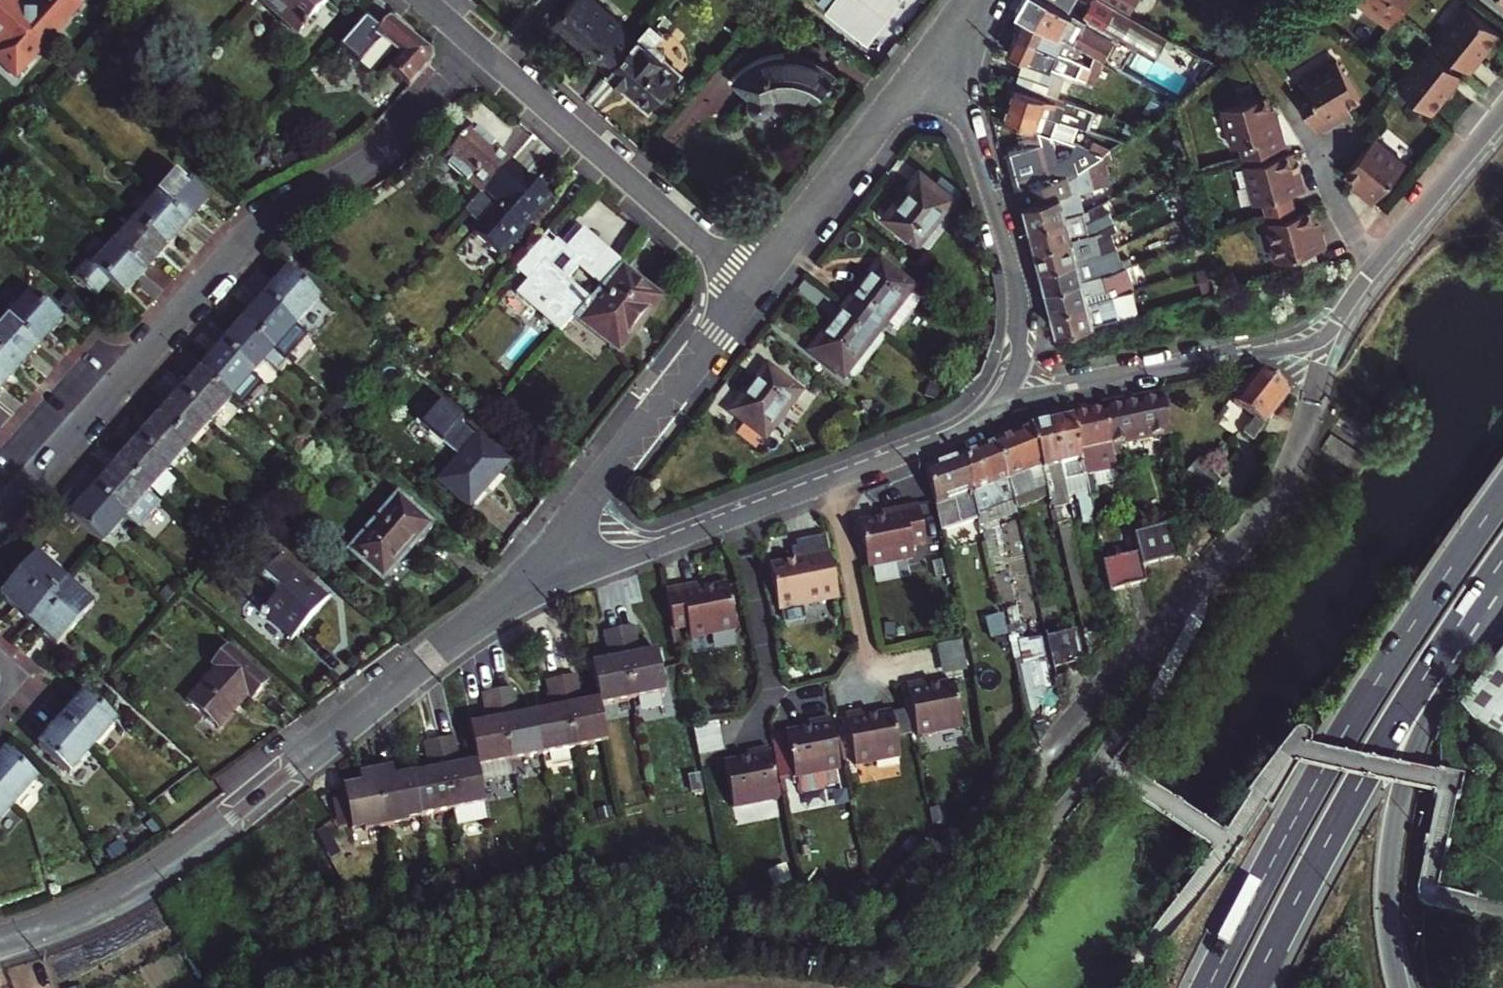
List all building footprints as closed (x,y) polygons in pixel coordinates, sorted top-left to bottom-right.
[(18,0),(6,0),(0,7),(0,69),(17,83),(85,2),(82,0),(40,0),(31,11),(18,0)] [(331,0),(264,0),(303,35),(332,1),(331,0)] [(642,37),(600,0),(582,0),(562,23),(614,69),(642,37)] [(872,34),(899,0),(828,0),(872,34)] [(1027,12),(1062,33),(1075,10),(1057,0),(1022,0),(1018,7),(1027,12)] [(1099,54),(1181,102),(1184,100),(1224,67),(1134,16),(1120,7),(1108,0),(1057,0),(1075,10),(1062,33),(1084,45),(1099,54)] [(1120,7),(1134,16),(1139,7),(1134,4),(1137,0),(1124,0),(1120,7)] [(1384,18),(1395,1),(1396,0),(1358,0),(1384,18)] [(1432,30),(1467,58),(1498,20),(1473,0),(1456,0),(1432,30)] [(566,18),(557,10),(531,40),(540,48),(562,23),(566,18)] [(1027,12),(1018,32),(1077,59),(1084,45),(1062,33),(1027,12)] [(392,70),(413,88),(438,62),(437,55),(394,18),(381,33),(369,23),(356,38),(374,53),(387,39),(405,55),(392,70)] [(667,31),(656,21),(642,37),(614,69),(612,71),(654,108),(684,74),(668,61),(668,52),(657,42),(667,31)] [(1018,32),(1010,52),(1070,73),(1077,59),(1018,32)] [(1423,37),(1395,77),(1432,103),(1460,63),(1423,37)] [(811,97),(834,70),(830,66),(817,58),(797,52),(774,53),(759,58),(748,66),(737,78),(757,96),(756,105),(758,108),(773,107),(774,104),(771,95),(784,89),(796,89),(811,97)] [(1294,90),(1318,127),(1346,110),(1342,104),(1350,100),(1360,94),(1335,55),(1301,77),(1305,83),(1294,90)] [(1015,90),(1010,103),(1042,113),(1057,118),(1069,122),(1087,128),(1091,117),(1097,119),(1099,112),(1017,84),(1015,90)] [(1243,151),(1245,157),(1287,144),(1277,113),(1269,115),(1267,107),(1263,95),(1221,108),(1233,146),(1241,144),(1243,151)] [(1354,105),(1350,100),(1342,104),(1346,110),(1354,105)] [(1010,103),(1005,118),(1036,129),(1042,113),(1010,103)] [(1269,115),(1277,113),(1275,104),(1267,107),(1269,115)] [(1042,113),(1036,129),(1051,135),(1057,118),(1042,113)] [(1097,119),(1091,117),(1087,128),(1092,130),(1097,119)] [(1063,139),(1066,129),(1069,122),(1057,118),(1051,135),(1063,139)] [(1088,137),(1066,129),(1063,139),(1075,144),(1085,147),(1088,137)] [(466,193),(478,203),(512,164),(475,131),(459,150),(447,164),(472,186),(466,193)] [(1373,134),(1345,170),(1355,179),(1361,183),(1358,188),(1373,201),(1406,160),(1373,134)] [(459,150),(448,141),(431,161),(441,170),(447,164),(459,150)] [(1019,184),(1052,176),(1047,158),(1044,143),(1011,151),(1019,184)] [(1072,155),(1072,156),(1078,169),(1078,171),(1087,165),(1096,159),(1103,154),(1085,147),(1075,144),(1072,155)] [(1233,146),(1235,153),(1243,151),(1241,144),(1233,146)] [(1285,152),(1243,165),(1255,203),(1304,188),(1299,171),(1291,173),(1288,164),(1285,152)] [(1047,158),(1052,176),(1053,179),(1078,169),(1072,156),(1055,162),(1054,157),(1047,158)] [(1296,162),(1288,164),(1291,173),(1299,171),(1296,162)] [(554,200),(512,164),(478,203),(468,214),(483,228),(477,235),(503,258),(554,200)] [(1024,206),(1030,226),(1091,211),(1085,187),(1098,184),(1087,165),(1078,171),(1078,169),(1053,179),(1017,188),(1023,202),(1024,206)] [(924,172),(890,214),(921,239),(955,197),(924,172)] [(183,176),(162,200),(190,224),(200,213),(203,213),(213,202),(183,176)] [(1361,183),(1355,179),(1352,183),(1358,188),(1361,183)] [(162,200),(141,223),(172,249),(181,238),(180,235),(190,224),(162,200)] [(1032,236),(1036,247),(1074,237),(1089,233),(1091,233),(1087,219),(1093,217),(1112,206),(1109,200),(1091,211),(1030,226),(1032,236)] [(1311,208),(1268,221),(1280,261),(1329,246),(1324,227),(1317,229),(1314,221),(1311,208)] [(1321,219),(1314,221),(1317,229),(1324,227),(1321,219)] [(141,223),(121,246),(149,271),(157,261),(162,260),(172,249),(141,223)] [(579,225),(563,243),(570,249),(585,231),(579,225)] [(557,245),(548,237),(519,269),(532,279),(519,294),(563,334),(578,318),(593,300),(570,280),(582,267),(605,287),(622,267),(626,263),(587,229),(585,231),(570,249),(563,243),(561,241),(557,245)] [(551,233),(548,237),(557,245),(561,241),(551,233)] [(1038,258),(1041,268),(1079,258),(1074,237),(1036,247),(1038,258)] [(115,286),(128,298),(138,287),(138,283),(149,271),(121,246),(108,261),(104,257),(96,266),(93,263),(79,279),(103,300),(115,286)] [(100,255),(93,263),(96,266),(104,257),(100,255)] [(1084,275),(1079,258),(1041,268),(1044,280),(1047,290),(1085,280),(1105,274),(1108,274),(1107,269),(1084,275)] [(913,291),(916,288),(885,263),(851,306),(882,331),(890,320),(901,328),(924,299),(913,291)] [(1050,300),(1053,311),(1090,300),(1110,295),(1113,294),(1134,288),(1128,266),(1108,274),(1105,274),(1085,280),(1047,290),(1050,300)] [(662,302),(622,267),(605,287),(593,300),(578,318),(617,353),(662,302)] [(282,287),(271,299),(298,323),(320,298),(290,271),(280,283),(282,287)] [(1134,288),(1113,294),(1118,317),(1140,311),(1134,288)] [(1090,300),(1053,311),(1056,323),(1058,332),(1118,317),(1113,294),(1110,295),(1090,300)] [(14,321),(41,345),(53,331),(57,332),(65,321),(36,296),(14,321)] [(275,349),(298,323),(271,299),(259,312),(254,313),(246,323),(275,349)] [(862,378),(883,351),(873,342),(882,331),(851,306),(817,350),(848,374),(851,370),(862,378)] [(0,337),(0,355),(21,373),(31,362),(30,357),(41,345),(14,321),(0,337)] [(236,338),(227,348),(255,372),(275,349),(246,323),(235,334),(236,338)] [(873,342),(883,351),(892,338),(882,331),(873,342)] [(212,360),(204,370),(234,396),(255,372),(227,348),(217,360),(212,360)] [(7,383),(11,383),(21,373),(0,355),(0,391),(7,383)] [(736,411),(767,437),(804,391),(772,366),(736,411)] [(1256,437),(1291,392),(1261,369),(1251,380),(1234,402),(1256,419),(1248,431),(1256,437)] [(195,385),(185,396),(213,420),(234,396),(204,370),(194,381),(195,385)] [(213,420),(185,396),(175,408),(171,408),(162,418),(192,444),(213,420)] [(1171,434),(1163,399),(1137,404),(1144,440),(1171,434)] [(1144,440),(1137,404),(1105,411),(1112,447),(1114,456),(1122,455),(1120,445),(1144,440)] [(1088,415),(1072,419),(1086,487),(1088,496),(1098,494),(1093,472),(1117,467),(1114,456),(1112,447),(1105,411),(1088,415)] [(171,467),(192,444),(162,418),(152,429),(153,433),(144,443),(171,467)] [(1063,421),(1052,423),(1061,466),(1060,466),(1066,491),(1086,487),(1072,419),(1063,421)] [(1032,427),(1031,428),(1039,456),(1048,493),(1049,498),(1067,494),(1066,491),(1060,466),(1061,466),(1052,423),(1043,425),(1032,427)] [(1039,456),(1031,428),(1014,435),(998,441),(1012,479),(1015,491),(1017,501),(1048,493),(1039,456)] [(484,440),(445,485),(473,509),(512,464),(484,440)] [(980,449),(963,456),(976,494),(979,506),(1015,491),(1012,479),(998,441),(980,449)] [(171,467),(144,443),(133,456),(129,455),(120,465),(150,491),(171,467)] [(976,494),(963,456),(945,463),(927,470),(940,508),(946,535),(983,524),(979,506),(976,494)] [(1196,463),(1184,477),(1193,503),(1199,510),(1220,483),(1196,463)] [(111,480),(101,492),(128,516),(140,526),(162,501),(150,491),(120,465),(110,476),(111,480)] [(1086,487),(1066,491),(1067,494),(1069,502),(1082,499),(1082,497),(1087,496),(1087,498),(1089,498),(1088,496),(1086,487)] [(74,517),(104,543),(128,516),(101,492),(88,506),(84,506),(74,517)] [(1049,498),(1051,508),(1069,504),(1069,502),(1067,494),(1049,498)] [(1082,499),(1083,504),(1079,505),(1082,521),(1091,519),(1087,498),(1087,496),(1082,497),(1082,499)] [(354,552),(387,581),(418,545),(421,548),(430,538),(437,529),(401,498),(354,552)] [(891,517),(862,523),(871,566),(917,557),(914,545),(929,542),(921,503),(898,508),(900,515),(891,517)] [(889,510),(891,517),(900,515),(898,508),(889,510)] [(1166,526),(1135,535),(1140,553),(1143,564),(1173,555),(1166,526)] [(785,607),(849,595),(839,543),(805,550),(807,559),(798,560),(777,564),(785,607)] [(796,552),(798,560),(807,559),(805,550),(796,552)] [(1102,561),(1107,585),(1146,577),(1143,564),(1140,553),(1102,561)] [(5,596),(33,621),(70,581),(42,555),(5,596)] [(323,594),(298,573),(263,614),(295,640),(330,600),(323,594)] [(710,586),(708,578),(700,579),(702,587),(710,586)] [(731,582),(710,586),(702,587),(700,579),(670,585),(678,626),(693,623),(695,634),(740,625),(731,582)] [(70,581),(33,621),(62,647),(99,606),(70,581)] [(627,635),(638,705),(671,699),(664,657),(647,660),(643,632),(627,635)] [(1009,640),(1025,705),(1054,698),(1038,633),(1009,640)] [(604,705),(605,710),(638,705),(627,635),(610,637),(615,665),(598,668),(604,705)] [(959,641),(936,644),(940,670),(963,667),(959,641)] [(1051,647),(1060,685),(1076,667),(1070,642),(1051,647)] [(219,672),(191,705),(221,731),(240,709),(248,699),(253,703),(271,682),(232,649),(215,669),(219,672)] [(1460,707),(1502,768),(1502,652),(1460,707)] [(936,685),(934,677),(926,678),(928,687),(936,685)] [(926,678),(911,681),(922,735),(967,726),(958,681),(936,685),(928,687),(926,678)] [(567,682),(580,753),(611,748),(605,710),(604,705),(586,708),(581,680),(567,682)] [(548,758),(580,753),(567,682),(551,685),(556,714),(541,716),(548,758)] [(503,693),(516,764),(548,758),(541,716),(522,719),(517,691),(503,693)] [(484,769),(516,764),(503,693),(488,695),(492,724),(477,726),(483,763),(484,769)] [(81,711),(70,723),(98,747),(121,721),(90,695),(80,706),(81,711)] [(872,709),(864,711),(865,719),(873,717),(872,709)] [(898,713),(873,717),(865,719),(864,711),(851,713),(861,764),(906,755),(898,713)] [(813,728),(791,732),(799,775),(802,789),(803,791),(807,794),(809,791),(829,787),(832,782),(841,780),(839,767),(846,766),(837,716),(819,719),(821,726),(813,728)] [(819,719),(812,720),(813,728),(821,726),(819,719)] [(695,752),(720,751),(718,722),(693,723),(695,752)] [(54,736),(45,747),(75,773),(98,747),(70,723),(58,737),(54,736)] [(447,742),(458,810),(460,826),(492,821),(484,769),(483,763),(463,766),(459,740),(447,742)] [(418,774),(425,815),(458,810),(447,742),(428,745),(432,772),(418,774)] [(730,760),(738,804),(783,797),(775,745),(758,748),(759,754),(751,756),(730,760)] [(0,770),(0,789),(19,806),(42,780),(11,752),(1,764),(2,768),(0,770)] [(413,816),(425,815),(418,774),(402,776),(400,765),(383,768),(391,820),(392,824),(414,820),(413,816)] [(392,824),(391,820),(383,768),(365,771),(367,781),(350,784),(356,825),(368,823),(368,827),(392,824)] [(19,806),(0,789),(0,828),(19,806)] [(74,975),(80,987),(100,987),(179,947),(159,907),(49,965),(59,983),(74,975)]
